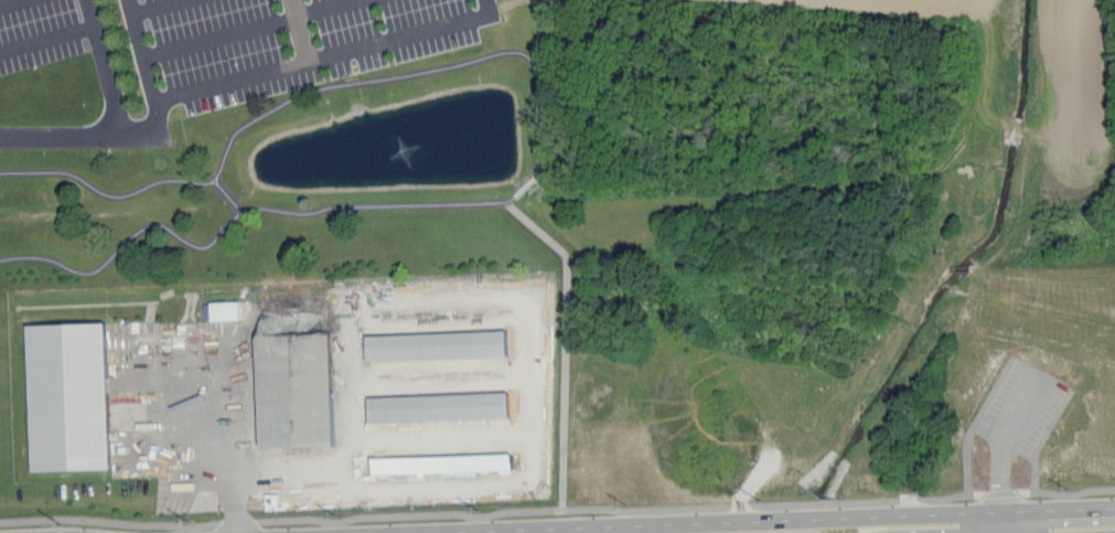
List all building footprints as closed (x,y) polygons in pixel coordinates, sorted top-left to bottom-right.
[(277,299),(343,296),(350,444),(251,447),(247,318),(215,320),(215,300),(277,299)] [(28,322),(31,472),(114,468),(107,320),(28,322)] [(372,333),(511,330),(512,356),(373,360),(372,333)] [(374,396),(514,392),(515,418),(374,423),(374,396)] [(376,456),(517,452),(518,471),(376,475),(376,456)]
